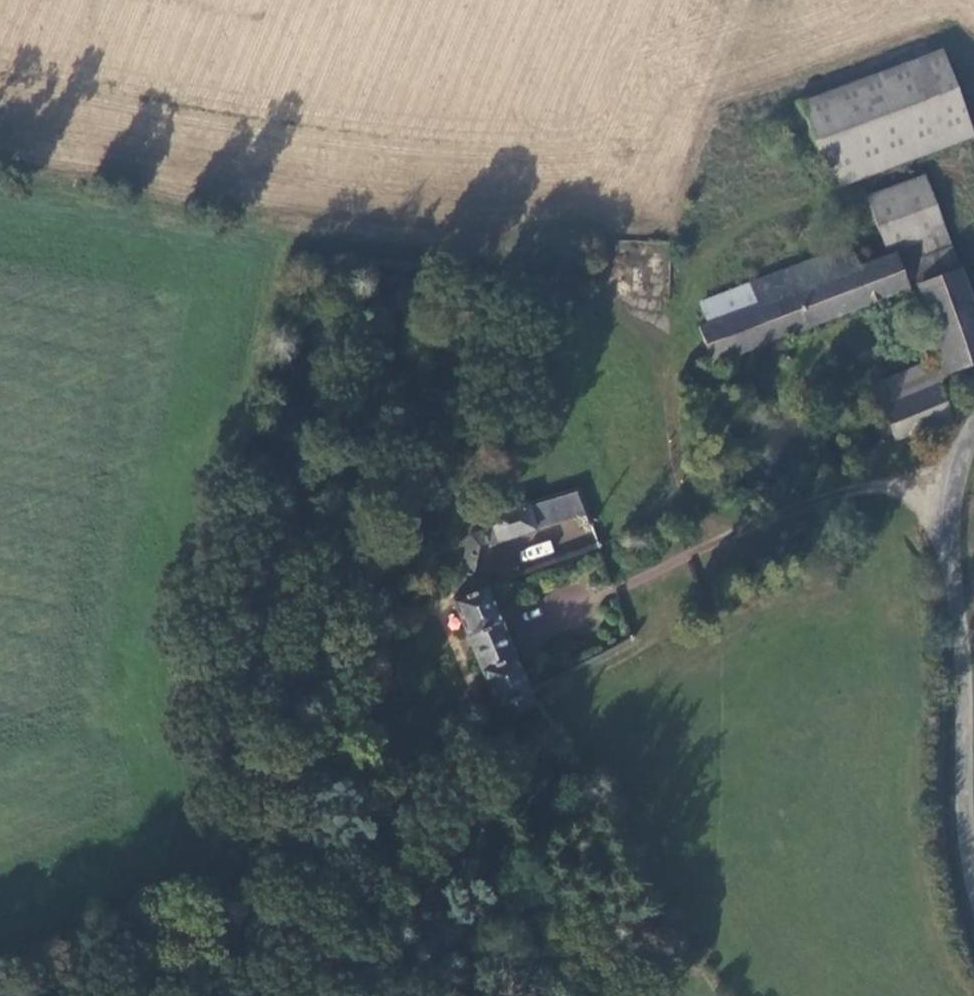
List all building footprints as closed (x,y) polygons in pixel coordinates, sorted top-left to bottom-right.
[(831,183),(971,131),(945,55),(802,108),(831,183)] [(941,280),(961,274),(927,180),(866,202),(889,258),(894,255),(899,265),(932,257),(941,280)] [(973,367),(973,313),(961,274),(941,280),(932,257),(899,265),(894,255),(889,258),(856,270),(848,248),(752,287),(759,307),(710,325),(700,330),(713,364),(908,292),(901,274),(912,271),(942,362),(948,377),(973,367)] [(759,307),(752,287),(702,305),(710,325),(759,307)] [(940,390),(948,377),(942,362),(874,388),(894,445),(952,423),(940,390)] [(537,530),(589,515),(579,489),(488,515),(492,530),(471,537),(463,586),(477,587),(484,550),(538,533),(537,530)] [(493,590),(462,600),(458,602),(498,708),(509,703),(516,719),(532,713),(527,695),(532,692),(493,590)]
